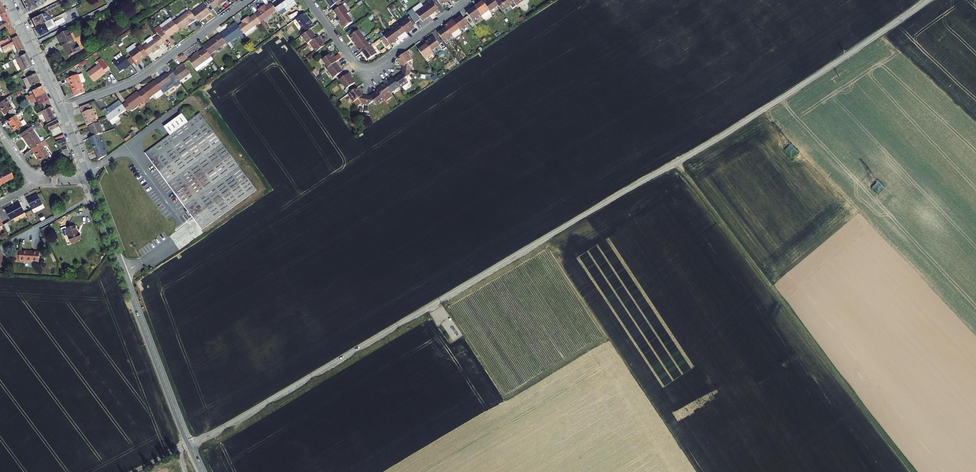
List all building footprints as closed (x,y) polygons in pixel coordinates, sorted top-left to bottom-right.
[(24,5),(28,12),(37,8),(35,4),(40,2),(39,0),(40,0),(34,0),(24,5)] [(272,4),(276,10),(280,16),(296,4),(293,0),(277,0),(272,4)] [(339,0),(326,0),(331,7),(333,6),(336,10),(342,5),(339,0)] [(483,3),(490,12),(498,6),(495,2),(494,0),(487,0),(483,3)] [(495,2),(498,6),(502,11),(514,2),(512,0),(499,0),(495,2)] [(424,7),(430,16),(438,10),(432,1),(424,7)] [(481,16),(483,19),(491,13),(490,12),(483,3),(482,1),(474,7),(481,16)] [(276,10),(272,4),(271,3),(266,7),(264,8),(262,6),(258,10),(259,12),(255,15),(260,22),(276,10)] [(196,20),(198,22),(210,13),(204,4),(192,13),(196,20)] [(334,11),(339,19),(346,14),(348,13),(342,5),(336,10),(334,11)] [(422,22),(430,16),(424,7),(416,13),(422,22)] [(481,16),(474,7),(466,13),(473,22),(481,16)] [(174,22),(179,29),(185,25),(188,23),(189,25),(196,20),(192,13),(190,10),(174,22)] [(5,12),(0,15),(0,29),(10,23),(5,12)] [(31,20),(35,27),(50,20),(51,19),(44,13),(31,20)] [(314,27),(304,13),(296,19),(304,31),(306,33),(310,30),(314,27)] [(339,19),(338,21),(343,29),(352,22),(346,14),(339,19)] [(254,26),(260,22),(255,15),(250,18),(247,20),(246,18),(241,21),(243,23),(238,26),(243,32),(244,34),(246,36),(256,29),(254,26)] [(462,16),(454,22),(460,31),(468,25),(462,16)] [(408,19),(400,25),(405,32),(406,34),(414,28),(408,19)] [(35,27),(39,36),(47,32),(46,29),(52,25),(50,20),(35,27)] [(445,26),(446,28),(452,36),(453,38),(461,32),(460,31),(454,22),(453,20),(445,26)] [(159,36),(163,42),(168,38),(168,37),(179,29),(174,22),(173,21),(162,29),(160,26),(155,30),(159,36)] [(228,29),(220,35),(226,43),(232,52),(235,49),(230,42),(243,32),(238,26),(236,22),(232,25),(233,26),(228,29)] [(17,36),(10,23),(0,29),(0,34),(5,32),(7,35),(1,39),(0,37),(0,45),(17,36)] [(391,29),(392,31),(397,38),(405,32),(400,25),(399,23),(391,29)] [(446,28),(438,34),(442,39),(444,42),(452,36),(446,28)] [(355,45),(364,39),(358,30),(354,33),(351,29),(346,33),(355,45)] [(62,42),(68,56),(80,50),(78,45),(76,46),(68,30),(56,36),(59,43),(62,42)] [(309,43),(316,38),(310,30),(306,33),(302,36),(301,36),(307,44),(309,43)] [(397,38),(392,31),(384,37),(386,39),(390,45),(398,40),(397,38)] [(220,35),(219,34),(210,41),(211,41),(209,42),(203,46),(205,48),(210,55),(226,43),(220,35)] [(17,36),(0,45),(0,46),(2,50),(14,45),(15,47),(20,56),(25,54),(17,36)] [(159,36),(143,48),(148,55),(152,52),(154,54),(158,50),(157,48),(159,47),(164,43),(163,42),(159,36)] [(318,36),(316,38),(309,43),(315,51),(316,52),(325,46),(318,36)] [(425,43),(426,44),(431,51),(439,45),(433,37),(425,43)] [(370,47),(364,39),(355,45),(361,53),(362,52),(370,47)] [(431,51),(426,44),(418,50),(425,59),(433,53),(431,51)] [(2,50),(4,53),(15,47),(14,45),(2,50)] [(139,61),(148,55),(143,48),(141,45),(129,54),(137,66),(140,64),(139,61)] [(370,47),(362,52),(368,60),(376,54),(372,48),(371,46),(370,47)] [(188,60),(195,68),(204,61),(211,57),(210,55),(205,48),(198,53),(193,56),(188,60)] [(403,66),(402,70),(410,71),(411,68),(408,63),(412,60),(406,52),(397,58),(403,66)] [(127,68),(131,65),(124,56),(123,56),(120,53),(114,58),(117,61),(113,63),(119,72),(124,69),(127,67),(127,68)] [(32,66),(25,54),(20,56),(15,59),(22,71),(23,71),(32,66)] [(335,62),(341,58),(338,54),(333,59),(331,60),(327,56),(322,60),(328,68),(335,62)] [(87,73),(93,81),(109,70),(101,59),(97,62),(99,65),(87,73)] [(195,68),(197,71),(206,64),(204,61),(195,68)] [(342,72),(335,62),(328,68),(327,69),(333,78),(342,72)] [(173,72),(179,81),(190,74),(183,64),(179,66),(180,67),(176,70),(173,72)] [(25,86),(38,80),(32,66),(23,71),(26,78),(22,79),(25,86)] [(410,71),(402,70),(402,74),(394,79),(399,87),(400,88),(408,83),(405,78),(410,75),(410,71)] [(174,85),(179,81),(173,72),(172,71),(167,74),(166,73),(161,77),(161,78),(160,79),(159,78),(154,81),(160,89),(164,86),(165,87),(172,81),(174,85)] [(351,76),(349,73),(339,80),(346,89),(348,88),(355,83),(350,77),(351,76)] [(78,75),(67,79),(68,83),(69,83),(73,92),(80,90),(82,94),(84,93),(81,82),(84,81),(82,74),(78,75)] [(399,87),(394,79),(393,78),(388,82),(386,79),(383,81),(385,84),(391,92),(399,87)] [(39,82),(38,80),(25,86),(27,89),(30,87),(31,87),(31,86),(39,82)] [(154,81),(138,93),(144,101),(145,103),(150,100),(149,98),(161,90),(160,89),(154,81)] [(27,95),(23,97),(27,101),(45,93),(39,82),(31,86),(31,87),(30,87),(33,94),(28,96),(27,95)] [(390,93),(391,92),(385,84),(377,89),(378,91),(384,100),(385,101),(392,96),(390,93)] [(365,104),(366,96),(362,95),(357,87),(348,94),(354,102),(358,99),(361,103),(365,104)] [(370,97),(366,96),(365,104),(368,105),(373,101),(376,105),(384,100),(378,91),(370,97)] [(138,93),(137,92),(125,101),(126,102),(122,105),(125,109),(128,112),(137,105),(140,109),(145,105),(143,101),(144,101),(138,93)] [(27,101),(31,107),(34,106),(33,103),(36,101),(38,105),(41,103),(48,100),(45,93),(27,101)] [(4,115),(12,109),(6,101),(10,98),(9,96),(0,102),(0,109),(1,111),(4,115)] [(51,106),(48,100),(41,103),(45,110),(51,106)] [(116,116),(125,109),(122,105),(119,101),(106,110),(105,109),(102,111),(109,121),(112,119),(113,121),(115,122),(118,120),(118,118),(116,116)] [(47,122),(56,118),(51,106),(45,110),(36,114),(37,116),(40,115),(43,113),(45,119),(47,122)] [(82,113),(86,125),(97,121),(92,109),(82,113)] [(257,190),(201,113),(187,123),(169,137),(146,153),(202,230),(257,190)] [(6,121),(14,131),(22,125),(22,126),(26,124),(23,120),(20,122),(15,115),(6,121)] [(181,115),(163,128),(169,137),(187,123),(181,115)] [(49,131),(59,126),(57,119),(45,125),(49,131)] [(99,122),(89,126),(93,137),(98,135),(103,133),(99,122)] [(40,142),(43,140),(42,138),(40,138),(37,134),(36,136),(32,131),(34,129),(31,126),(19,135),(21,138),(22,137),(27,144),(28,143),(32,149),(41,143),(40,142)] [(98,135),(93,137),(89,138),(91,144),(92,144),(94,150),(98,160),(107,156),(105,150),(103,150),(98,135)] [(70,162),(73,161),(71,154),(69,155),(66,146),(67,145),(65,139),(56,142),(63,152),(65,155),(70,162)] [(32,149),(31,149),(36,156),(37,156),(41,161),(49,155),(43,147),(46,145),(43,141),(41,143),(32,149)] [(0,185),(7,181),(6,180),(13,177),(8,168),(0,172),(0,184),(0,185)] [(27,200),(32,210),(42,205),(37,195),(27,200)] [(24,213),(19,203),(5,211),(11,220),(24,213)] [(77,241),(81,239),(79,234),(78,234),(74,226),(66,229),(71,243),(72,243),(77,241)] [(39,263),(40,253),(30,252),(30,251),(14,250),(13,261),(39,263)]
